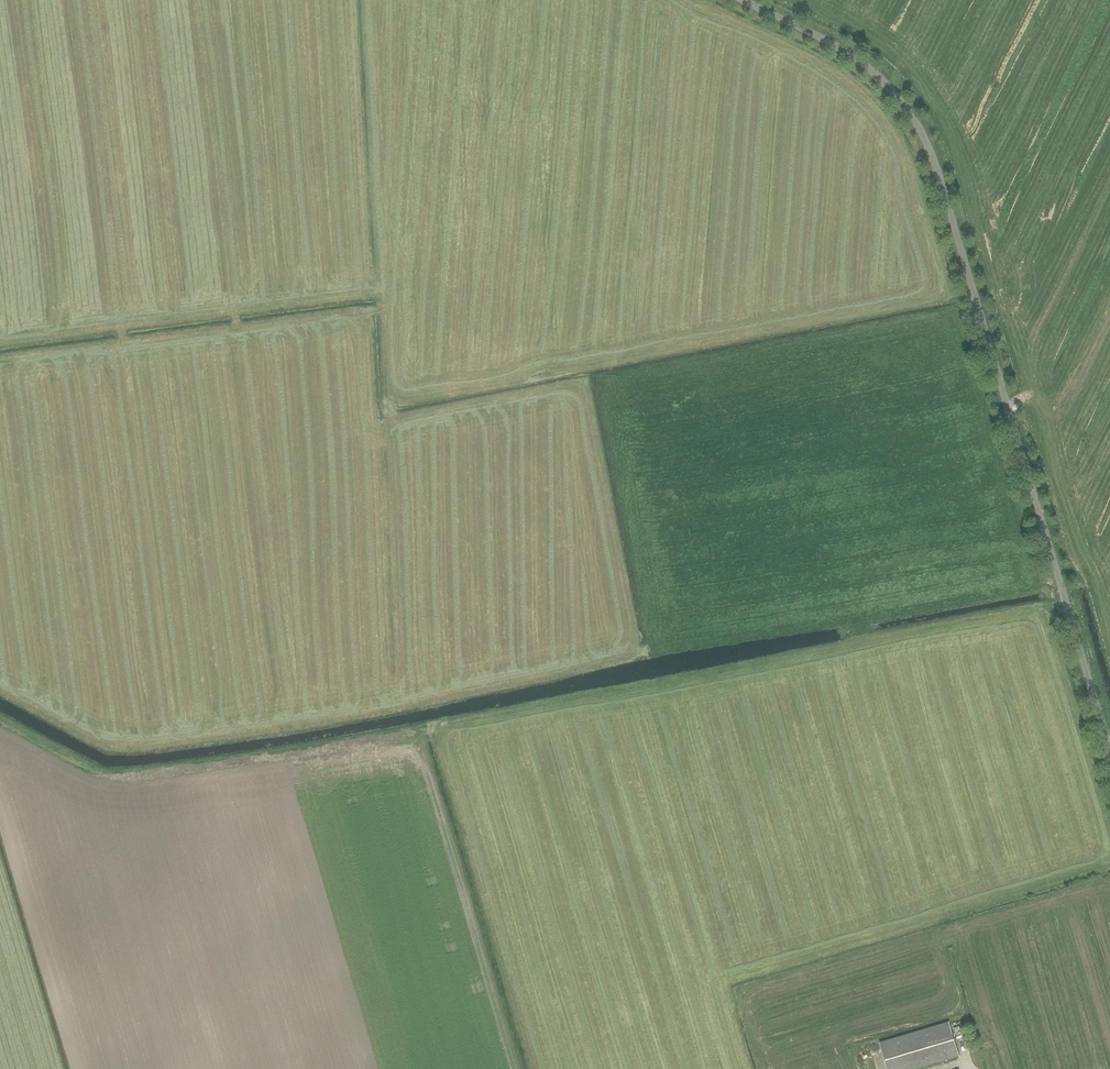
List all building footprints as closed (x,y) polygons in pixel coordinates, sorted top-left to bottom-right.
[(960,1055),(950,1021),(879,1042),(887,1068),(912,1068),(960,1055)]
